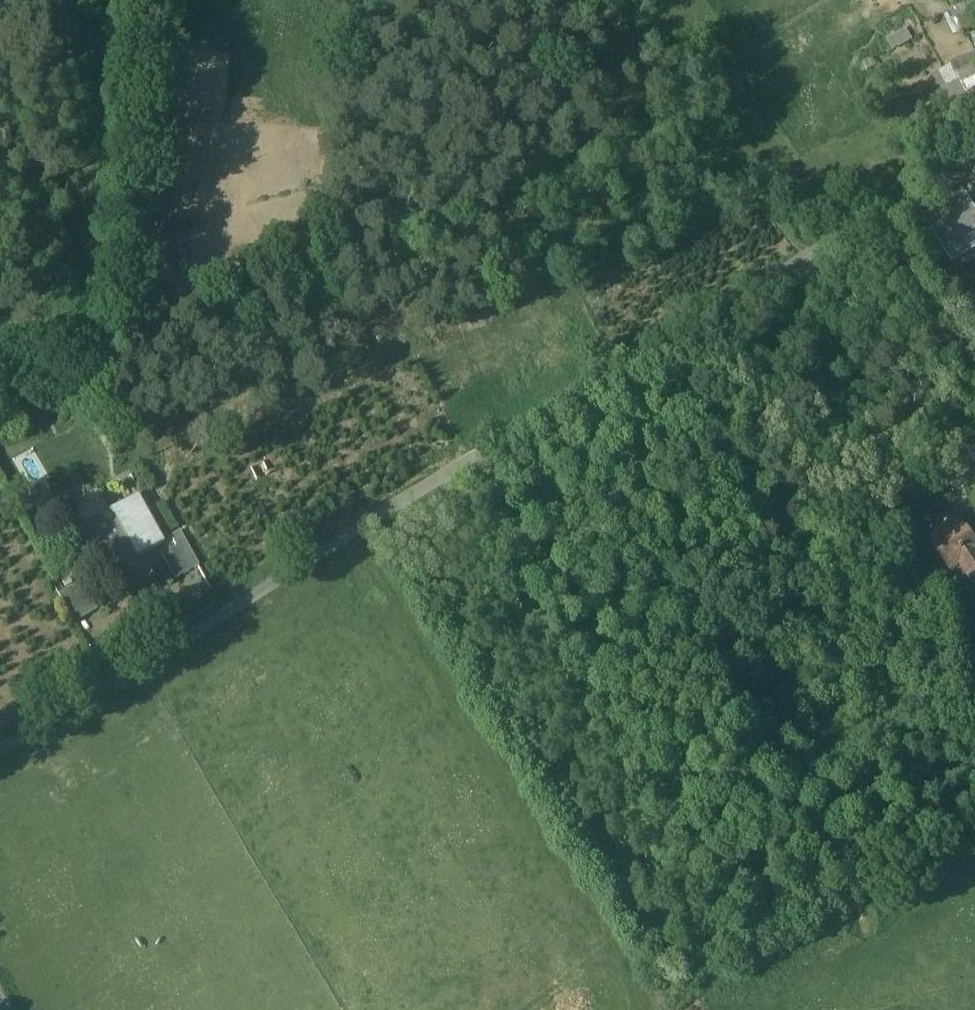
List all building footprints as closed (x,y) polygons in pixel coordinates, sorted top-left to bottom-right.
[(951,12),(963,32),(974,26),(974,0),(973,0),(951,12)] [(889,38),(894,48),(913,39),(909,29),(889,38)] [(952,66),(971,104),(974,102),(974,54),(952,66)] [(963,204),(928,225),(939,242),(973,221),(963,204)] [(963,453),(950,460),(957,472),(970,465),(963,453)] [(138,497),(80,530),(88,544),(86,545),(89,550),(90,549),(101,568),(132,551),(136,559),(163,543),(138,497)] [(953,529),(950,525),(933,536),(936,540),(928,544),(948,575),(957,569),(965,583),(974,576),(974,552),(972,548),(974,547),(974,541),(968,530),(963,533),(958,526),(953,529)] [(185,542),(163,555),(175,577),(198,565),(185,542)] [(85,585),(63,598),(75,620),(98,608),(85,585)]
